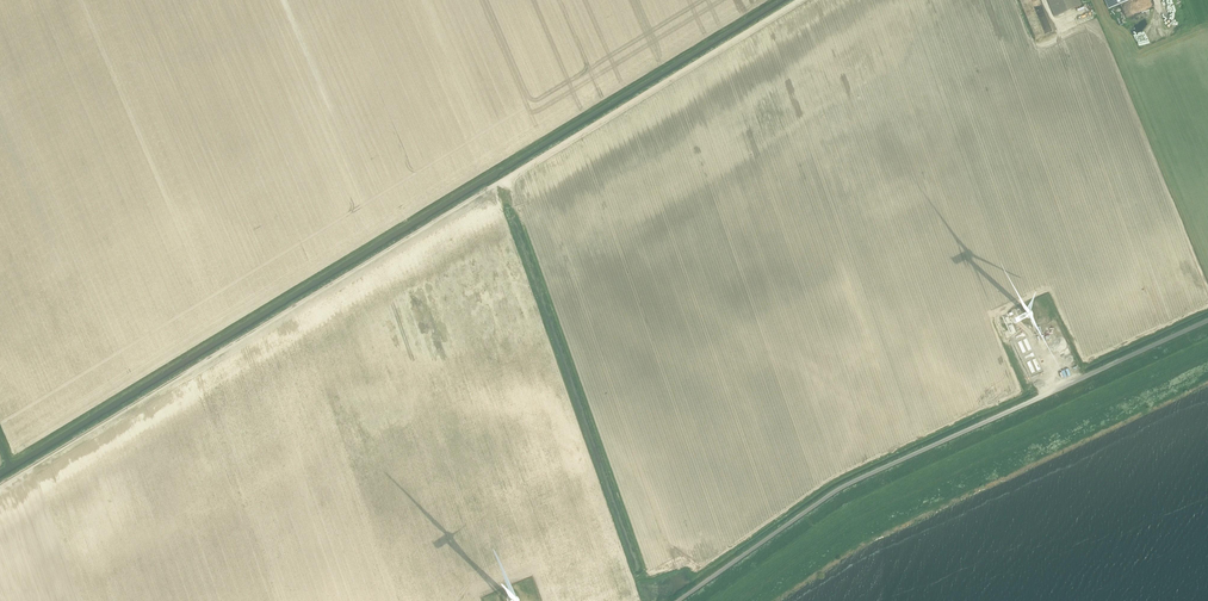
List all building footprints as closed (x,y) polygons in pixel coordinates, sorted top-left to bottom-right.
[(1082,5),(1080,0),(1048,0),(1054,16),(1082,5)] [(1109,9),(1121,4),(1130,0),(1105,0),(1109,9)] [(1023,340),(1028,352),(1032,351),(1027,339),(1023,340)] [(1018,343),(1023,355),(1026,353),(1021,341),(1018,343)] [(1032,360),(1038,372),(1041,371),(1036,359),(1032,360)] [(1027,363),(1032,375),(1035,373),(1030,361),(1027,363)]
